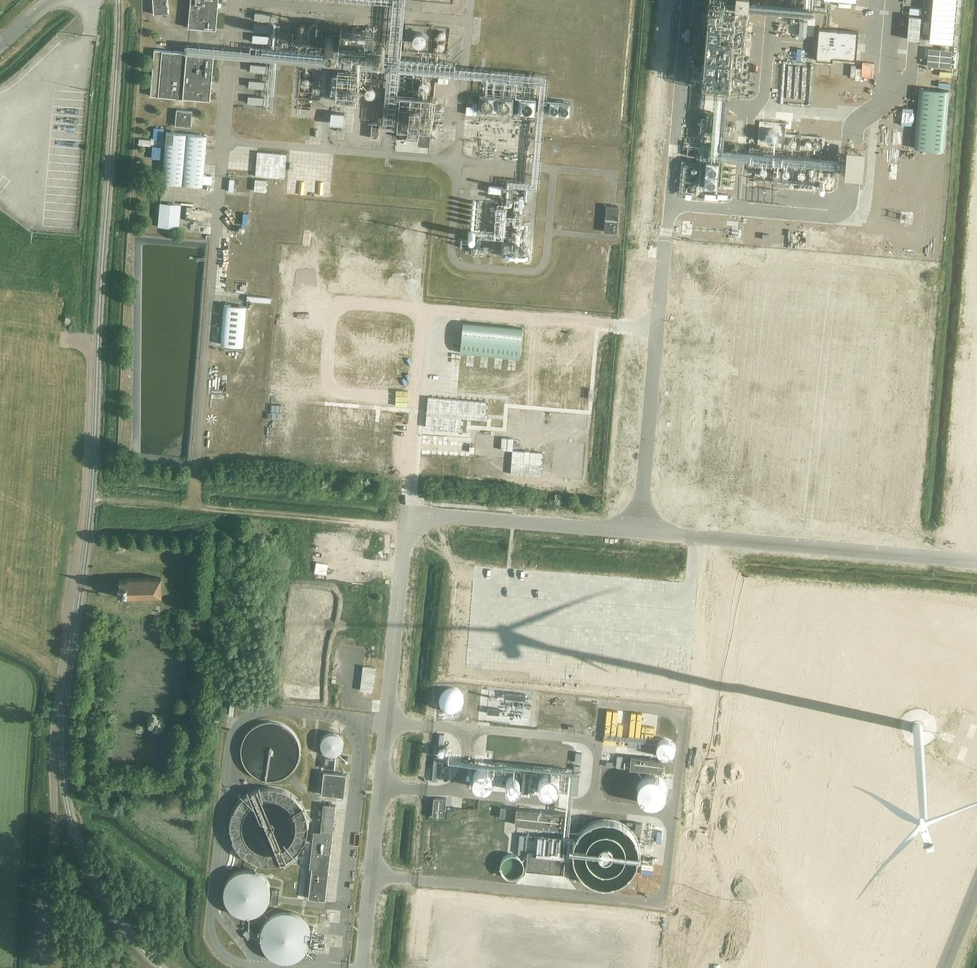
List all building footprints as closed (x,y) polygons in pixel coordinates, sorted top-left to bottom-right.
[(168,5),(168,0),(156,0),(157,7),(154,7),(154,14),(169,13),(169,5),(168,5)] [(189,27),(217,29),(219,0),(191,0),(189,27)] [(929,40),(954,42),(957,0),(933,0),(929,40)] [(255,19),(273,21),(273,14),(255,12),(255,19)] [(808,35),(811,14),(798,13),(796,34),(808,35)] [(254,31),(272,32),(273,25),(255,24),(254,31)] [(855,57),(858,30),(819,27),(816,59),(833,60),(833,55),(855,57)] [(336,50),(376,53),(377,41),(374,41),(375,31),(342,29),(341,39),(337,38),(336,50)] [(427,39),(426,36),(424,34),(421,33),(418,34),(415,35),(414,38),(413,41),(414,44),(417,46),(419,47),(422,46),(425,45),(426,42),(427,39)] [(253,42),(271,43),(272,36),(254,34),(253,42)] [(382,44),(381,44),(380,44),(379,45),(378,45),(378,46),(377,46),(377,47),(377,48),(377,49),(377,50),(377,51),(378,52),(379,53),(380,53),(381,53),(383,53),(384,52),(385,52),(385,51),(385,50),(385,49),(386,49),(386,48),(385,47),(385,46),(384,45),(383,45),(382,44)] [(928,56),(927,66),(951,68),(952,50),(929,48),(929,49),(928,56)] [(151,95),(210,100),(214,55),(155,50),(151,95)] [(251,71),(268,73),(269,65),(251,64),(251,71)] [(336,101),(358,102),(360,70),(338,68),(336,101)] [(249,87),(267,89),(268,81),(250,80),(249,87)] [(420,85),(420,88),(421,90),(423,92),(426,92),(428,91),(429,89),(430,86),(429,84),(427,82),(424,82),(422,83),(420,85)] [(367,90),(366,92),(367,95),(368,97),(371,98),(373,97),(375,95),(376,93),(375,91),(374,89),(371,88),(369,88),(367,90)] [(920,88),(914,148),(945,150),(949,89),(920,88)] [(433,98),(401,95),(398,127),(420,129),(419,141),(430,142),(431,130),(433,98)] [(248,103),(266,105),(267,97),(249,96),(248,103)] [(485,103),(484,106),(484,109),(486,111),(489,112),(492,111),(494,109),(495,107),(495,104),(493,101),(490,100),(487,101),(485,103)] [(502,105),(501,107),(502,110),(504,112),(506,113),(509,113),(512,111),(513,108),(512,106),(511,103),(509,102),(506,102),(504,103),(502,105)] [(534,113),(535,110),(535,107),(533,105),(530,104),(527,104),(525,106),(524,109),(525,112),(527,114),(529,115),(532,115),(534,113)] [(556,104),(555,104),(554,104),(553,104),(552,105),(551,106),(551,107),(551,108),(551,109),(552,110),(552,111),(553,111),(554,112),(555,112),(556,111),(557,111),(558,111),(558,110),(559,109),(559,108),(559,107),(559,106),(558,105),(557,104),(556,104)] [(566,104),(565,104),(564,104),(563,105),(562,105),(561,106),(561,107),(561,108),(561,109),(561,110),(562,111),(563,112),(564,112),(565,112),(566,112),(567,112),(568,111),(569,110),(569,109),(569,108),(569,107),(568,106),(568,105),(567,105),(566,104)] [(193,111),(177,109),(175,125),(191,127),(193,111)] [(344,113),(331,112),(331,124),(343,125),(344,113)] [(380,123),(373,123),(372,137),(379,138),(380,123)] [(775,128),(773,127),(771,127),(769,128),(768,129),(766,130),(766,132),(765,134),(765,136),(766,137),(767,139),(769,140),(771,141),(773,141),(774,140),(776,139),(777,138),(778,136),(779,134),(778,132),(778,131),(777,129),(775,128)] [(208,135),(167,131),(162,182),(204,185),(204,182),(212,183),(213,176),(204,175),(208,135)] [(707,136),(684,134),(683,144),(706,146),(707,136)] [(258,152),(256,176),(285,178),(287,154),(258,152)] [(255,179),(254,191),(267,192),(268,180),(255,179)] [(159,226),(179,228),(182,204),(161,202),(159,226)] [(605,231),(618,232),(620,206),(607,205),(605,231)] [(508,243),(507,243),(506,243),(505,243),(505,244),(504,244),(503,245),(503,246),(502,247),(502,248),(502,249),(503,250),(503,251),(504,252),(505,253),(506,253),(507,253),(508,253),(509,253),(510,253),(511,253),(512,252),(513,250),(513,249),(513,248),(513,247),(513,246),(512,245),(512,244),(511,244),(510,243),(509,243),(508,243)] [(528,243),(527,243),(526,243),(524,244),(523,245),(522,246),(522,247),(522,248),(522,249),(522,250),(522,251),(523,252),(523,253),(524,253),(525,254),(526,254),(527,254),(528,254),(529,254),(530,254),(530,253),(531,253),(531,252),(532,252),(532,251),(532,250),(533,250),(533,249),(533,248),(532,247),(532,246),(531,245),(530,244),(529,243),(528,243)] [(247,306),(224,304),(221,344),(244,346),(247,306)] [(464,322),(460,352),(520,358),(523,328),(464,322)] [(162,595),(162,577),(128,578),(128,579),(120,579),(120,583),(119,584),(119,593),(120,593),(120,596),(162,595)] [(361,690),(373,691),(376,668),(364,666),(361,690)] [(505,694),(504,700),(526,702),(526,696),(505,694)] [(913,726),(912,728),(913,730),(914,731),(915,732),(917,733),(919,732),(921,731),(922,730),(922,728),(922,726),(921,724),(919,723),(917,723),(915,723),(914,724),(913,726)] [(330,730),(324,749),(343,755),(350,737),(330,730)] [(326,758),(324,768),(334,769),(336,759),(326,758)] [(324,771),(322,794),(344,796),(347,774),(324,771)] [(436,798),(434,816),(447,817),(448,799),(436,798)] [(322,824),(333,825),(335,811),(336,805),(324,803),(323,813),(322,824)] [(517,810),(515,826),(570,831),(571,816),(517,810)] [(314,831),(310,867),(312,868),(312,867),(318,867),(320,852),(331,854),(333,831),(321,830),(321,831),(314,831)] [(312,868),(309,898),(326,900),(331,854),(320,852),(318,867),(312,867),(312,868)] [(273,888),(271,902),(279,903),(280,889),(273,888)] [(297,958),(315,950),(314,939),(315,941),(314,929),(306,910),(284,912),(265,920),(267,941),(276,960),(297,958)]
